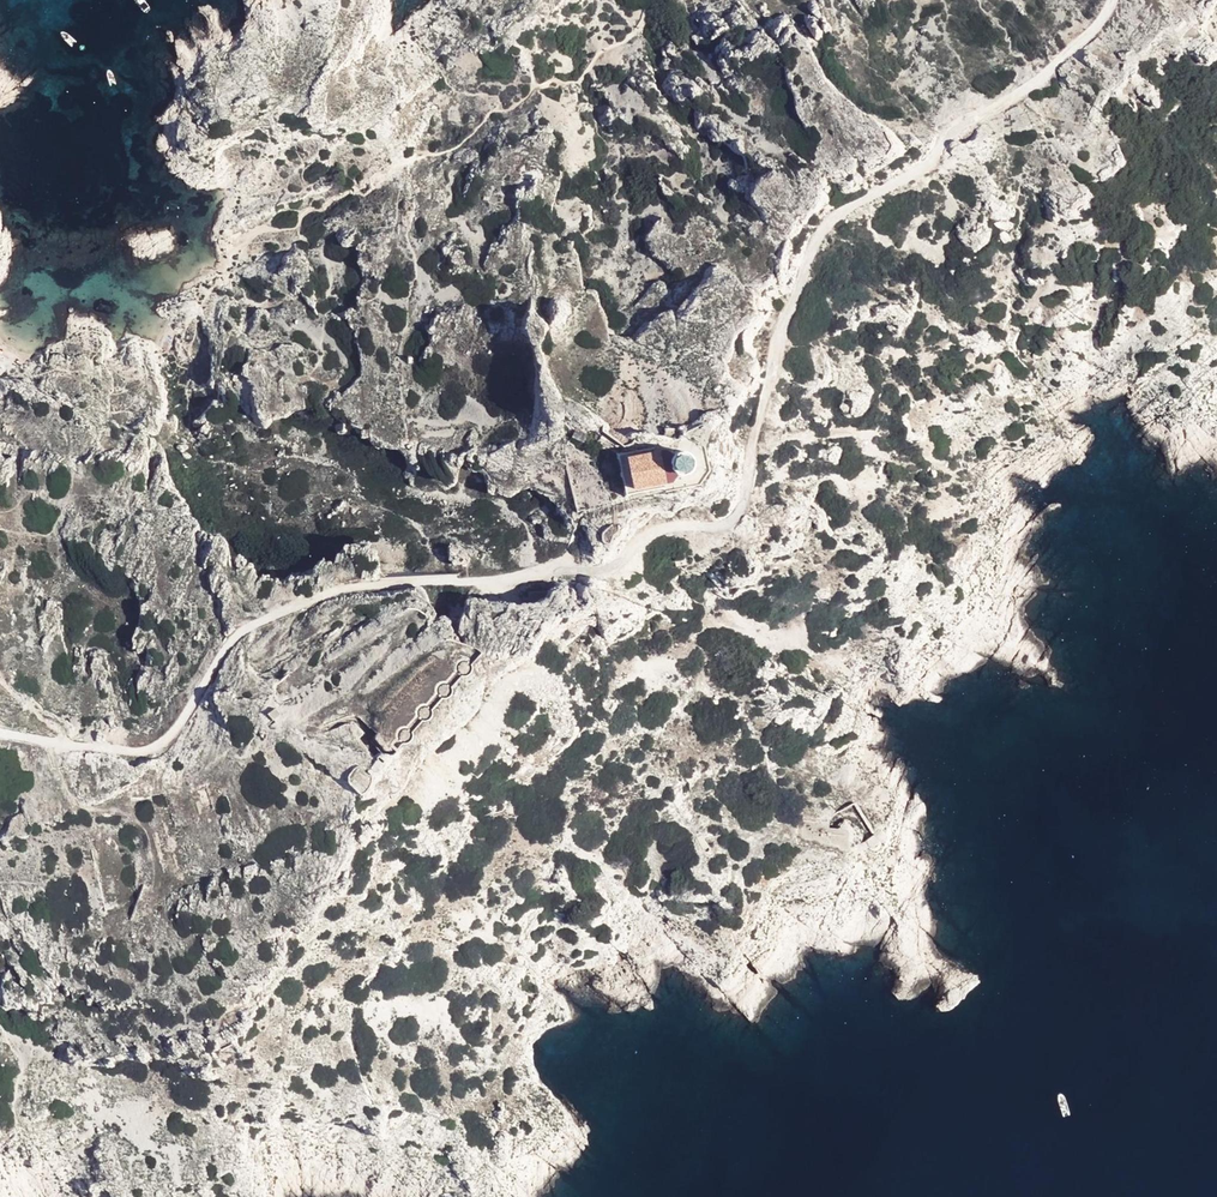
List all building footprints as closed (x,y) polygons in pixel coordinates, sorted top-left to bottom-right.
[(673,481),(681,473),(677,472),(675,469),(674,467),(673,465),(673,462),(674,459),(675,456),(667,449),(629,457),(635,488),(673,481)] [(675,469),(677,472),(681,473),(684,474),(688,473),(691,471),(693,468),(695,465),(695,461),(694,458),(692,455),(689,453),(685,452),(681,452),(678,454),(675,456),(674,459),(673,462),(673,465),(674,467),(675,469)] [(269,715),(274,721),(281,715),(276,709),(269,715)] [(878,840),(873,832),(865,838),(869,844),(872,845),(875,845),(877,843),(878,840)]
